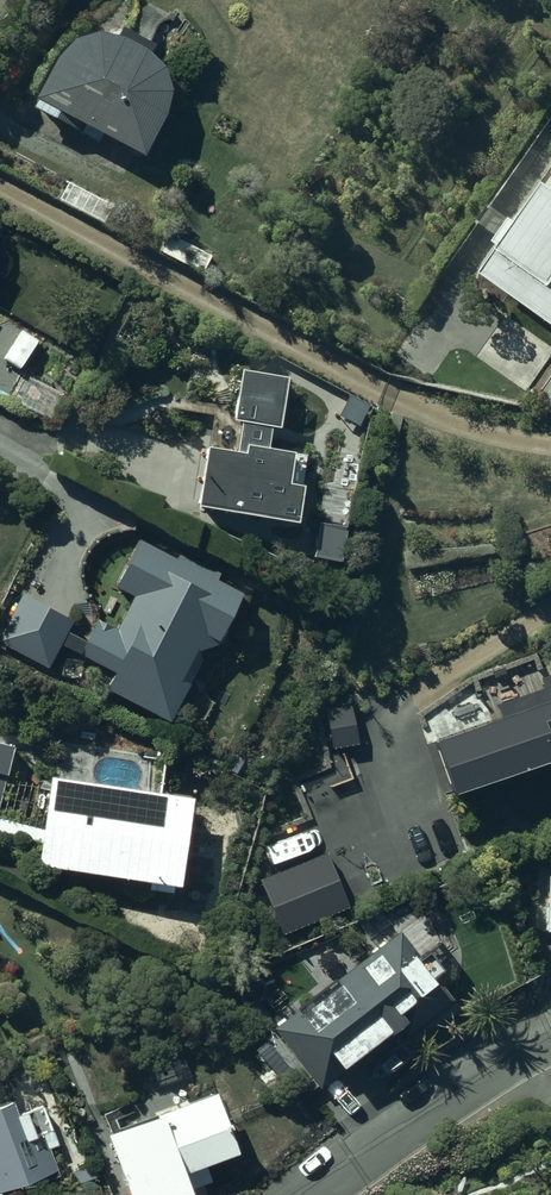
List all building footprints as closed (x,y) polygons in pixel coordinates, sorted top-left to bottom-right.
[(72,48),(54,67),(33,107),(142,162),(162,122),(168,99),(161,74),(143,60),(121,46),(98,41),(72,48)] [(548,192),(547,191),(519,228),(517,226),(478,278),(550,332),(550,188),(548,192)] [(168,232),(158,252),(204,275),(215,255),(168,232)] [(304,467),(263,460),(267,439),(275,440),(285,386),(241,378),(231,432),(237,433),(231,466),(206,461),(196,517),(291,534),(304,467)] [(95,628),(83,649),(66,639),(72,629),(20,601),(0,637),(0,652),(45,677),(59,652),(114,683),(107,696),(169,730),(213,650),(218,653),(246,603),(142,547),(114,597),(133,607),(115,639),(95,628)] [(418,751),(447,806),(538,758),(550,781),(550,780),(550,691),(547,683),(418,751)] [(380,791),(371,739),(327,746),(336,798),(380,791)] [(0,751),(0,786),(9,754),(0,751)] [(192,809),(52,786),(38,874),(177,896),(192,809)] [(397,943),(274,1034),(317,1093),(440,1002),(397,943)] [(106,1133),(128,1194),(188,1194),(181,1176),(236,1156),(214,1095),(106,1133)] [(0,1104),(0,1193),(51,1170),(18,1096),(0,1104)]
